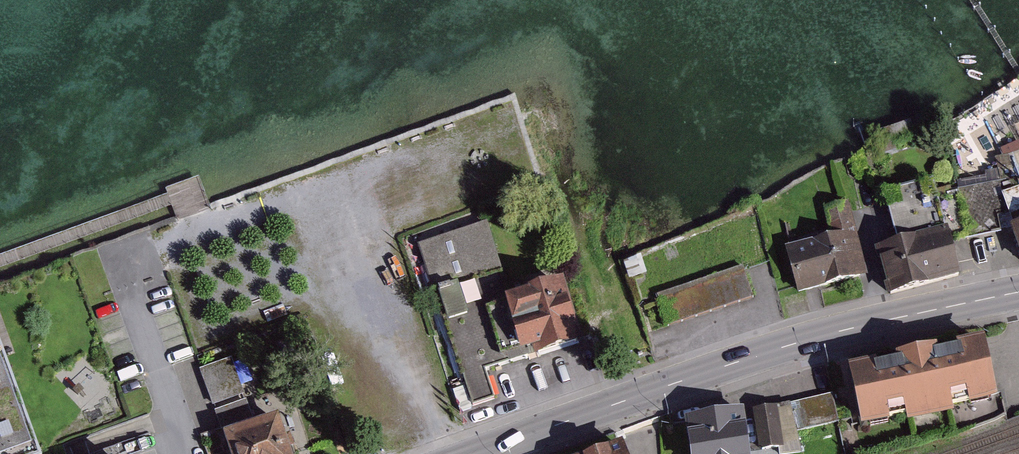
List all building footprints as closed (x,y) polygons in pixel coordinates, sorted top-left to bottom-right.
[(892,185),(904,236),(882,242),(895,290),(963,272),(938,173),(892,185)] [(794,291),(869,272),(850,198),(824,204),(831,233),(783,246),(794,291)] [(1007,223),(1018,256),(1018,219),(1007,223)] [(487,225),(419,247),(472,406),(495,399),(484,366),(531,351),(532,356),(580,340),(562,285),(512,301),(487,225)] [(743,269),(659,297),(668,326),(753,298),(743,269)] [(0,345),(0,453),(39,453),(0,345)] [(985,345),(851,374),(863,428),(997,399),(985,345)] [(231,359),(200,370),(213,405),(244,393),(231,359)] [(833,397),(755,412),(763,451),(803,444),(801,432),(839,425),(833,397)] [(687,423),(691,453),(751,453),(745,416),(687,423)] [(226,438),(231,453),(288,453),(278,421),(226,438)]
